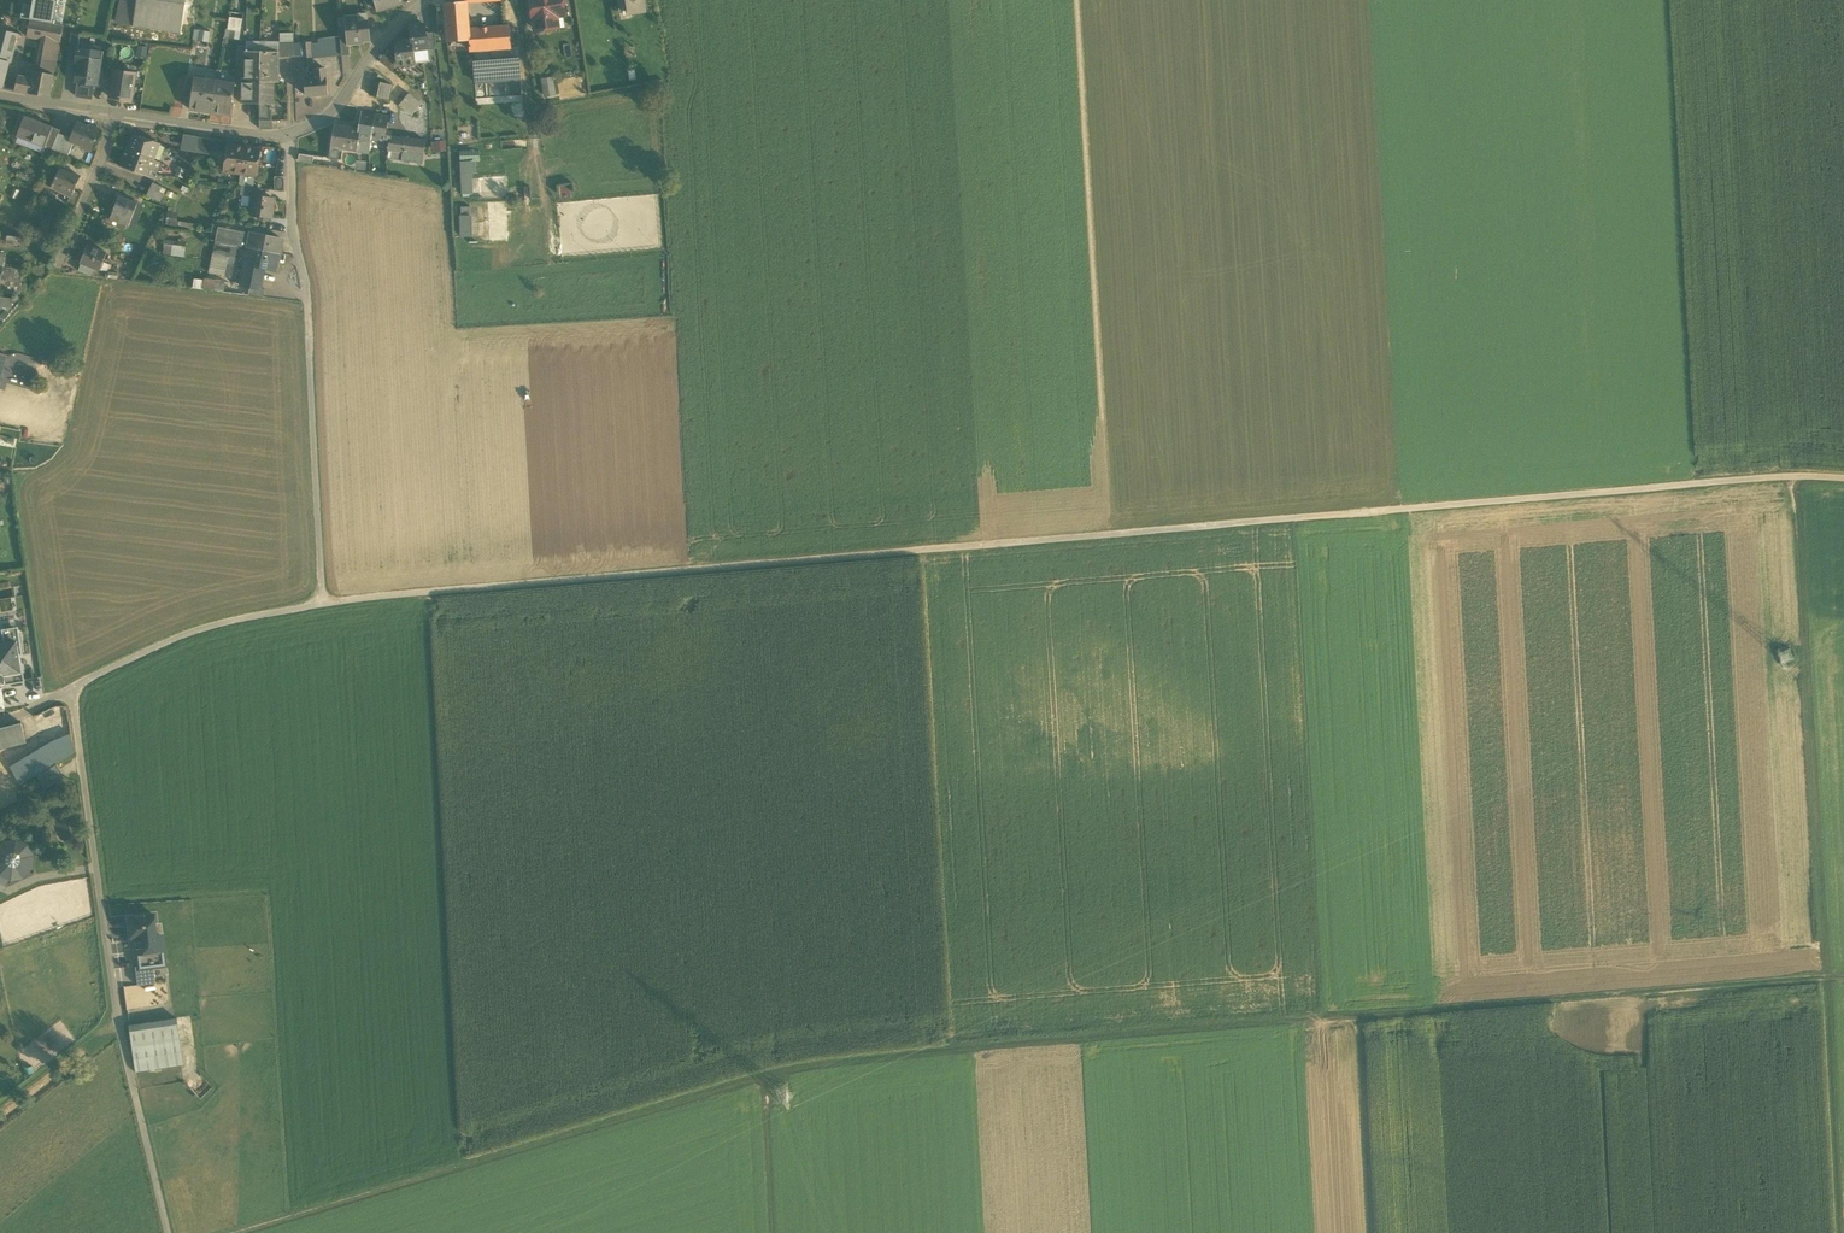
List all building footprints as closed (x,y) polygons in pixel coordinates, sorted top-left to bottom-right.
[(32,5),(23,3),(21,18),(30,19),(54,23),(58,0),(33,0),(32,5)] [(185,5),(161,1),(161,0),(123,0),(117,23),(181,33),(185,5)] [(375,9),(399,4),(399,0),(373,0),(375,9)] [(510,0),(499,0),(501,26),(509,25),(512,25),(510,0)] [(565,0),(529,0),(533,27),(558,23),(557,16),(565,15),(563,5),(565,2),(565,0)] [(626,9),(625,0),(617,0),(619,10),(626,9)] [(626,9),(627,15),(646,12),(644,0),(625,0),(626,9)] [(444,3),(447,42),(469,40),(470,40),(469,29),(467,2),(467,1),(464,1),(444,3)] [(358,16),(358,22),(368,21),(367,13),(358,14),(358,16)] [(228,16),(225,28),(240,32),(243,19),(228,16)] [(346,26),(348,44),(349,44),(357,43),(357,41),(369,40),(368,21),(358,22),(358,16),(345,17),(346,26)] [(346,26),(345,17),(338,18),(339,26),(346,26)] [(27,36),(44,39),(60,42),(63,25),(54,23),(30,19),(27,36)] [(413,50),(427,48),(425,33),(424,24),(410,26),(411,39),(413,50)] [(469,40),(469,51),(510,48),(509,25),(501,26),(469,29),(470,40),(469,40)] [(340,44),(341,55),(350,55),(349,44),(348,44),(346,26),(339,26),(340,37),(340,44)] [(239,39),(240,32),(225,28),(223,36),(239,39)] [(210,31),(194,29),(192,40),(208,42),(210,31)] [(9,63),(10,63),(16,45),(21,45),(23,36),(0,30),(0,60),(9,63)] [(69,48),(78,49),(80,33),(71,31),(69,48)] [(427,48),(427,50),(434,49),(433,32),(425,33),(427,48)] [(281,43),(294,43),(293,33),(279,33),(280,41),(280,43),(281,43)] [(318,42),(310,43),(311,49),(318,48),(317,45),(325,45),(334,45),(340,44),(340,37),(318,39),(318,42)] [(44,39),(38,73),(54,75),(60,42),(44,39)] [(415,62),(413,50),(411,39),(401,40),(396,47),(398,65),(406,64),(407,66),(409,68),(413,67),(415,65),(415,62)] [(242,79),(242,103),(259,104),(259,81),(260,63),(260,58),(260,51),(260,41),(246,41),(246,46),(246,51),(245,51),(245,59),(245,79),(242,79)] [(280,43),(280,41),(261,41),(260,51),(278,52),(278,43),(280,43)] [(294,67),(303,67),(302,52),(311,51),(311,49),(310,43),(310,41),(294,43),(294,57),(294,67)] [(281,57),(294,57),(294,43),(281,43),(281,57)] [(83,44),(82,50),(100,53),(101,47),(83,44)] [(137,45),(136,57),(147,59),(148,47),(137,45)] [(319,57),(327,56),(325,45),(317,45),(318,48),(319,57)] [(334,45),(325,45),(327,56),(335,56),(334,45)] [(238,46),(238,60),(245,59),(245,51),(246,51),(246,46),(238,46)] [(318,48),(311,49),(311,51),(313,75),(315,74),(315,72),(324,71),(319,57),(318,48)] [(413,50),(415,62),(428,60),(427,50),(427,48),(413,50)] [(94,84),(96,84),(99,69),(101,53),(100,53),(82,50),(78,49),(76,61),(79,62),(77,71),(76,81),(78,81),(94,84)] [(260,58),(260,63),(278,63),(278,57),(278,52),(260,51),(260,58)] [(313,75),(311,51),(302,52),(303,67),(304,79),(313,78),(313,75)] [(382,63),(394,72),(396,72),(396,65),(387,58),(382,63)] [(519,59),(473,62),(474,72),(474,81),(521,78),(519,59)] [(9,63),(0,60),(0,87),(2,88),(9,63)] [(260,63),(259,81),(273,82),(278,82),(278,63),(260,63)] [(114,70),(110,97),(130,101),(135,73),(114,70)] [(50,97),(54,75),(38,73),(31,71),(29,80),(17,77),(14,90),(21,92),(50,97)] [(304,79),(305,95),(328,93),(327,76),(324,71),(315,72),(315,74),(313,75),(313,78),(304,79)] [(556,95),(553,76),(540,79),(544,97),(556,95)] [(190,110),(211,113),(215,84),(206,83),(206,79),(195,77),(195,79),(193,93),(192,101),(190,110)] [(184,92),(193,93),(195,79),(187,78),(184,92)] [(370,95),(388,99),(392,84),(373,80),(370,95)] [(76,96),(92,98),(94,84),(78,81),(76,96)] [(259,81),(259,104),(272,104),(274,104),(273,82),(259,81)] [(215,83),(215,84),(211,113),(232,116),(234,104),(232,103),(235,83),(226,82),(225,84),(221,83),(215,83)] [(184,95),(192,101),(193,93),(184,92),(184,95)] [(399,105),(411,115),(421,103),(409,93),(399,105)] [(272,121),(272,104),(259,104),(259,113),(259,120),(264,120),(264,121),(272,121)] [(371,140),(371,139),(375,113),(361,111),(359,127),(358,138),(359,138),(371,140)] [(371,139),(389,142),(390,136),(391,136),(391,131),(386,131),(388,116),(375,113),(371,139)] [(16,137),(45,148),(52,128),(37,123),(38,122),(24,117),(16,137)] [(272,128),(272,121),(264,121),(264,120),(259,120),(259,128),(272,128)] [(80,147),(91,151),(95,141),(96,141),(96,139),(100,129),(92,126),(91,128),(76,123),(70,138),(69,141),(73,142),(81,145),(80,147)] [(357,151),(359,138),(358,138),(359,127),(335,124),(329,160),(339,162),(341,149),(357,151)] [(49,156),(51,151),(58,133),(59,131),(52,128),(45,148),(43,153),(48,155),(49,156)] [(70,138),(58,133),(51,151),(67,157),(73,142),(69,141),(70,138)] [(131,135),(126,150),(154,160),(159,145),(131,135)] [(195,152),(198,137),(184,135),(181,149),(195,152)] [(425,140),(391,136),(390,136),(389,142),(388,149),(390,150),(402,152),(401,159),(401,161),(422,163),(425,140)] [(198,137),(195,152),(209,154),(210,151),(227,153),(228,149),(215,147),(216,140),(198,137)] [(215,147),(228,149),(228,145),(229,141),(216,140),(215,147)] [(445,140),(431,142),(432,154),(446,153),(445,140)] [(225,171),(240,173),(244,147),(228,145),(228,149),(227,153),(225,171)] [(259,149),(244,147),(240,173),(256,175),(259,149)] [(121,166),(148,176),(154,160),(126,150),(121,166)] [(402,152),(390,150),(389,157),(401,159),(402,152)] [(479,150),(459,151),(460,161),(476,160),(480,160),(479,150)] [(161,162),(154,160),(148,176),(155,179),(156,175),(161,162)] [(473,173),(476,173),(476,160),(460,161),(460,174),(473,173)] [(178,166),(175,174),(183,177),(186,169),(178,166)] [(72,192),(73,192),(74,190),(80,176),(72,172),(71,174),(59,169),(51,187),(60,192),(62,188),(72,192)] [(473,193),(473,173),(460,174),(461,193),(473,193)] [(274,191),(284,192),(284,176),(274,176),(274,191)] [(147,195),(160,201),(166,188),(153,182),(147,195)] [(559,184),(559,197),(571,196),(570,184),(559,184)] [(252,196),(262,197),(263,189),(241,186),(240,195),(252,197),(252,196)] [(164,194),(175,199),(178,194),(166,189),(164,194)] [(67,203),(75,207),(81,193),(74,190),(73,192),(72,192),(67,203)] [(113,212),(131,219),(138,203),(119,196),(113,212)] [(250,214),(271,217),(274,199),(262,197),(252,196),(252,197),(250,214)] [(470,206),(461,207),(461,215),(470,215),(470,206)] [(110,219),(129,226),(131,219),(113,212),(110,219)] [(461,215),(459,215),(460,237),(473,236),(471,215),(470,215),(461,215)] [(158,225),(191,229),(191,224),(180,223),(180,219),(162,217),(158,225)] [(237,245),(248,248),(251,233),(218,227),(215,241),(216,241),(237,245)] [(7,233),(4,240),(14,244),(17,238),(7,233)] [(251,233),(248,248),(279,253),(282,239),(251,233)] [(163,253),(184,256),(185,248),(177,247),(177,242),(165,241),(163,253)] [(209,272),(230,276),(237,245),(216,241),(209,272)] [(109,264),(103,262),(106,254),(87,246),(80,262),(81,263),(94,267),(100,270),(107,271),(109,264)] [(276,269),(279,253),(248,248),(241,285),(249,287),(260,289),(260,288),(264,267),(276,269)] [(3,264),(4,256),(0,256),(0,292),(21,295),(25,272),(10,270),(11,265),(3,264)] [(78,271),(91,276),(94,267),(81,263),(78,271)] [(204,279),(204,282),(194,280),(193,288),(203,289),(223,291),(224,282),(204,279)] [(248,295),(263,297),(265,289),(260,288),(260,289),(249,287),(248,295)] [(10,310),(11,304),(0,302),(0,309),(10,310)] [(12,608),(11,596),(0,598),(0,609),(12,608)] [(22,680),(18,656),(23,655),(19,634),(2,636),(4,643),(0,644),(0,683),(22,680)] [(26,743),(21,723),(0,728),(0,749),(26,743)] [(51,742),(61,759),(73,752),(70,733),(51,742)] [(26,757),(36,774),(61,759),(51,742),(26,757)] [(10,767),(20,784),(36,774),(26,757),(10,767)] [(56,764),(37,776),(45,789),(64,777),(56,764)] [(0,873),(2,874),(5,877),(10,878),(11,878),(17,878),(23,875),(28,871),(31,866),(32,860),(31,853),(28,848),(23,844),(18,841),(11,841),(5,842),(0,846),(0,873)] [(2,874),(0,877),(0,882),(6,885),(10,878),(5,877),(2,874)] [(156,935),(154,914),(129,917),(132,940),(137,939),(140,966),(140,967),(153,965),(153,959),(164,958),(161,935),(156,935)] [(156,983),(153,965),(140,967),(140,966),(135,966),(137,985),(156,983)] [(154,1022),(157,1044),(180,1041),(177,1018),(154,1022)] [(129,1025),(132,1048),(157,1044),(154,1022),(129,1025)] [(183,1065),(180,1041),(157,1044),(132,1048),(135,1072),(183,1065)]
